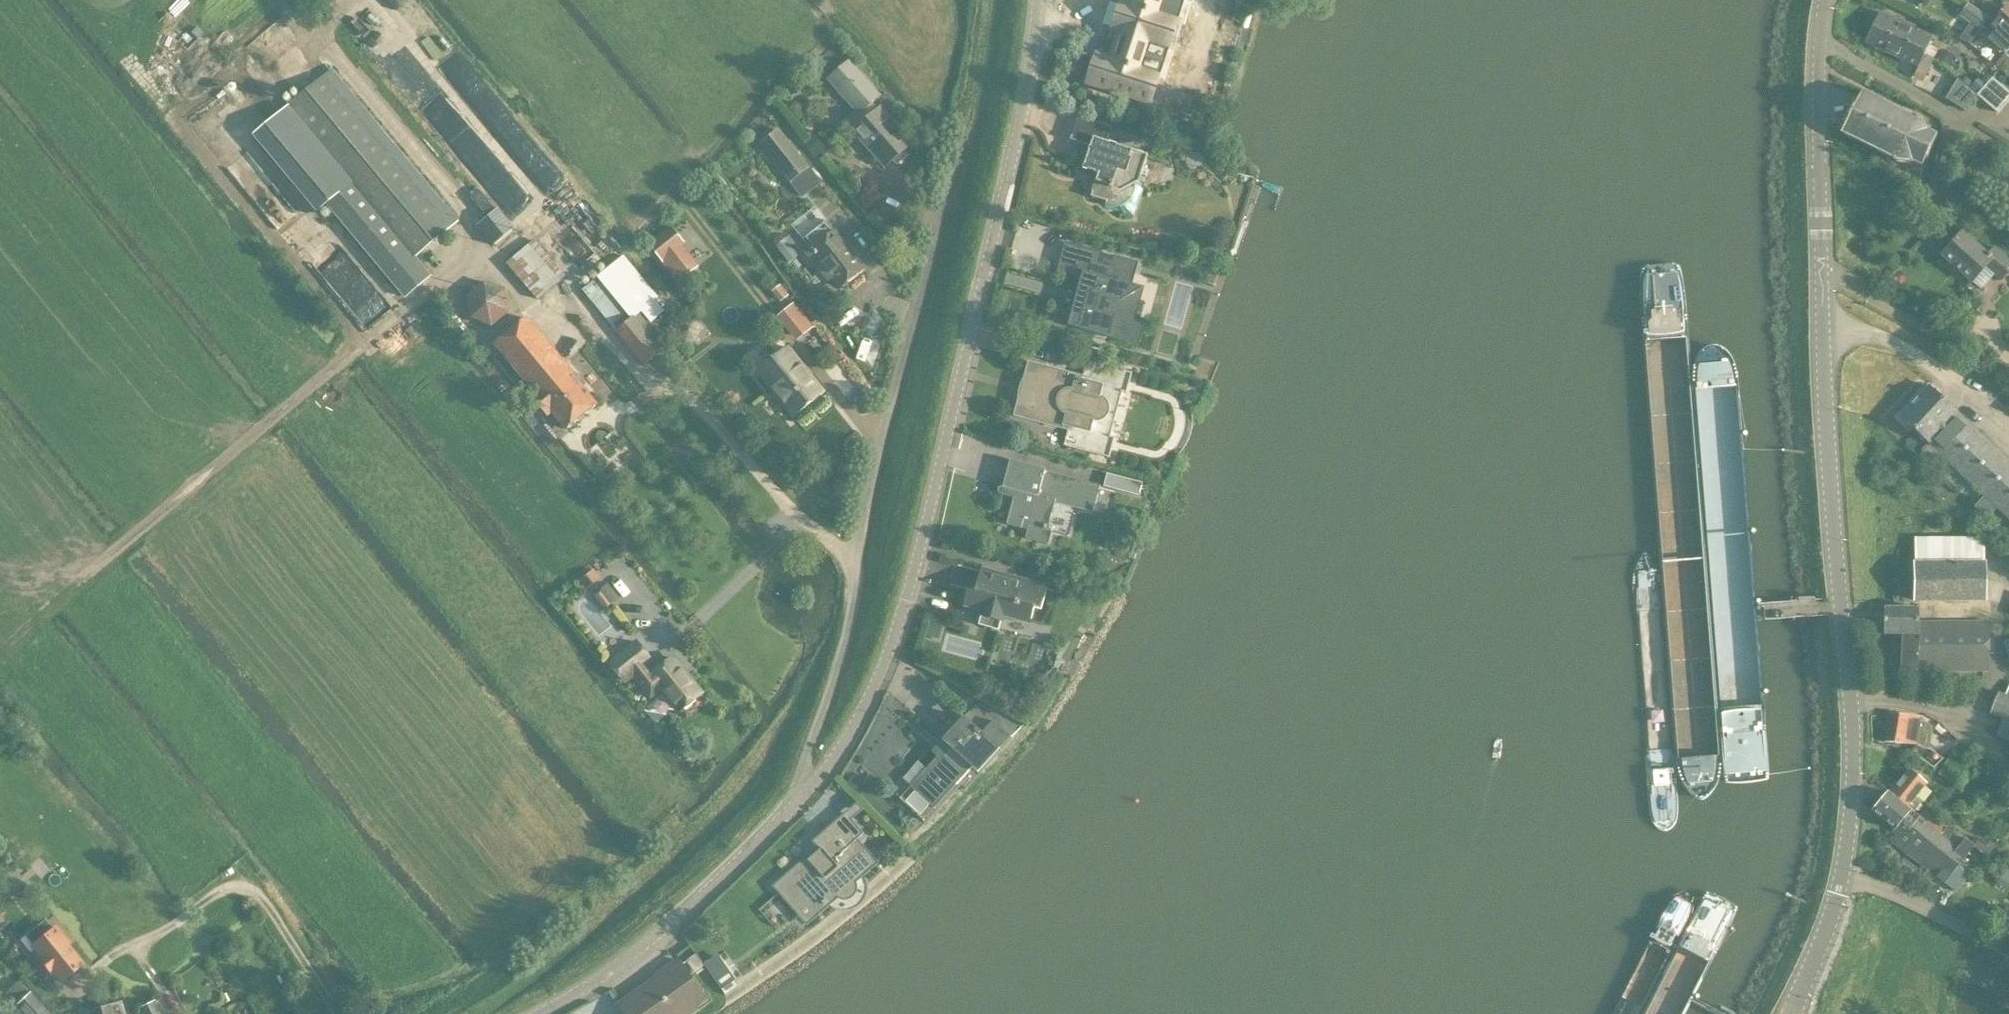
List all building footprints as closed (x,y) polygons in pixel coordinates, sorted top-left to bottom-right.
[(1096,85),(1149,102),(1152,103),(1153,100),(1150,99),(1158,75),(1139,69),(1148,40),(1167,47),(1176,20),(1166,17),(1171,0),(1134,0),(1132,6),(1122,3),(1114,29),(1121,32),(1112,60),(1105,58),(1096,85)] [(1968,2),(1959,15),(1971,23),(1980,30),(1989,17),(1978,9),(1968,2)] [(1986,36),(1999,48),(2006,54),(2007,52),(2008,50),(2008,7),(2008,6),(1994,21),(1998,24),(1986,36)] [(1866,42),(1883,50),(1889,37),(1897,20),(1880,12),(1866,42)] [(1889,37),(1883,50),(1900,58),(1914,28),(1897,20),(1889,37)] [(1908,42),(1900,58),(1917,66),(1915,71),(1926,76),(1928,71),(1934,58),(1933,58),(1924,53),(1928,45),(1932,37),(1914,28),(1908,42)] [(1941,48),(1935,60),(1950,67),(1956,55),(1941,48)] [(1996,64),(2006,73),(2008,71),(2008,50),(2007,52),(2006,54),(1996,64)] [(849,61),(829,78),(858,110),(845,121),(854,131),(855,132),(864,143),(886,167),(893,161),(897,165),(909,155),(905,150),(913,144),(902,131),(903,130),(904,126),(905,123),(904,122),(904,119),(901,117),(900,116),(898,115),(894,115),(891,116),(890,117),(881,107),(878,110),(872,103),(880,96),(849,61)] [(288,106),(254,135),(318,212),(327,204),(405,298),(432,276),(416,257),(458,220),(332,70),(288,106)] [(1959,77),(1949,88),(1953,92),(1950,96),(1969,113),(1982,99),(1981,96),(1978,94),(1987,83),(1979,76),(1970,87),(1969,86),(1962,80),(1959,77)] [(1986,101),(1999,113),(2008,101),(2008,96),(1999,87),(1986,101)] [(1844,127),(1842,132),(1841,134),(1893,160),(1893,161),(1895,163),(1895,162),(1913,165),(1913,164),(1921,167),(1937,136),(1929,132),(1930,131),(1918,118),(1915,117),(1915,118),(1862,91),(1859,98),(1858,98),(1851,112),(1843,127),(1844,127)] [(1078,115),(1070,140),(1091,147),(1083,169),(1099,174),(1091,197),(1107,202),(1105,208),(1134,217),(1143,188),(1138,186),(1139,181),(1145,183),(1149,170),(1144,168),(1148,155),(1107,142),(1112,126),(1078,115)] [(789,182),(797,175),(808,167),(779,131),(761,145),(789,182)] [(868,217),(884,235),(894,227),(878,208),(868,217)] [(841,287),(865,268),(827,220),(803,239),(811,249),(807,252),(820,269),(824,266),(841,287)] [(672,226),(648,244),(662,261),(685,243),(672,226)] [(2008,270),(2008,261),(1994,248),(1988,255),(1962,232),(1942,254),(1972,282),(1985,267),(2000,280),(2008,270)] [(786,239),(776,246),(789,263),(799,256),(792,247),(786,239)] [(1067,243),(1060,267),(1084,273),(1069,326),(1127,342),(1138,345),(1145,323),(1135,320),(1144,288),(1132,285),(1110,279),(1110,275),(1109,270),(1106,267),(1102,265),(1100,264),(1100,263),(1103,253),(1067,243)] [(507,263),(538,299),(560,281),(529,245),(507,263)] [(655,329),(640,312),(658,298),(623,255),(583,290),(596,306),(645,366),(662,352),(657,346),(655,329)] [(782,314),(800,337),(813,327),(794,304),(782,314)] [(496,344),(532,388),(528,391),(533,396),(532,396),(549,416),(553,413),(566,430),(597,404),(583,387),(584,387),(573,373),(572,374),(527,319),(496,344)] [(809,378),(801,368),(803,367),(788,347),(766,365),(772,373),(764,379),(794,417),(824,393),(811,377),(809,378)] [(1127,394),(1132,373),(1087,361),(1082,380),(1045,371),(1046,367),(1029,362),(1014,416),(1032,421),(1033,417),(1069,427),(1064,446),(1110,458),(1115,438),(1105,435),(1117,391),(1127,394)] [(1900,417),(1914,430),(1926,418),(1928,419),(1946,401),(1929,385),(1900,417)] [(1946,401),(1928,419),(1926,418),(1914,430),(1928,443),(1922,450),(1922,453),(1931,461),(1934,461),(1941,454),(2008,518),(2008,461),(1958,413),(1946,401)] [(1093,512),(1100,486),(1045,471),(1046,470),(1010,460),(1003,487),(1016,491),(1007,525),(1028,530),(1026,539),(1048,545),(1053,527),(1049,526),(1055,503),(1093,512)] [(1104,486),(1139,496),(1142,483),(1107,474),(1104,486)] [(1915,600),(1985,600),(1984,562),(1984,538),(1915,538),(1915,562),(1915,600)] [(970,589),(966,604),(983,609),(979,625),(999,630),(1003,614),(1030,621),(1034,607),(1041,609),(1047,589),(1006,578),(994,574),(982,571),(977,591),(970,589)] [(1919,608),(1884,608),(1884,634),(1902,634),(1901,670),(1918,671),(1989,670),(1989,622),(1919,622),(1919,608)] [(701,693),(674,659),(655,674),(648,664),(651,661),(636,643),(611,662),(626,681),(633,676),(651,698),(662,689),(679,711),(701,693)] [(2005,694),(1998,692),(1990,714),(2003,718),(1996,736),(2008,741),(2008,686),(2005,694)] [(975,705),(965,717),(943,741),(949,746),(921,776),(911,766),(889,790),(923,822),(972,768),(978,774),(1011,738),(975,705)] [(1889,714),(1884,741),(1913,745),(1912,752),(1932,769),(1943,759),(1916,739),(1919,717),(1889,714)] [(1938,774),(1955,786),(1967,769),(1949,758),(1938,774)] [(1909,770),(1889,793),(1906,807),(1906,806),(1913,812),(1921,803),(1914,797),(1926,784),(1909,770)] [(854,776),(846,786),(856,794),(864,784),(854,776)] [(1957,867),(1965,856),(1973,846),(1946,828),(1924,811),(1917,818),(1906,807),(1889,793),(1888,792),(1873,811),(1894,829),(1887,838),(1936,878),(1955,892),(1968,876),(1957,867)] [(838,894),(841,896),(844,897),(844,898),(845,898),(845,897),(848,897),(851,895),(853,892),(854,889),(855,889),(855,888),(854,888),(854,885),(852,882),(875,862),(857,840),(864,834),(847,814),(815,842),(821,849),(810,859),(808,858),(775,887),(787,901),(792,897),(795,901),(801,895),(817,913),(838,894)] [(31,945),(29,947),(37,957),(35,958),(50,976),(52,975),(60,984),(84,964),(68,945),(71,943),(56,925),(52,929),(51,928),(31,945)] [(687,961),(696,973),(704,967),(696,955),(687,961)] [(718,957),(706,965),(720,984),(731,976),(718,957)] [(625,1013),(688,1013),(708,1000),(680,961),(619,1005),(625,1013)] [(30,994),(29,994),(19,982),(6,994),(21,1011),(17,1013),(48,1013),(30,994)] [(141,1013),(160,1013),(153,1001),(139,1009),(141,1013)] [(292,1008),(293,1009),(295,1013),(314,1013),(307,1001),(305,1002),(292,1008)] [(119,1003),(88,1013),(122,1013),(119,1003)]
